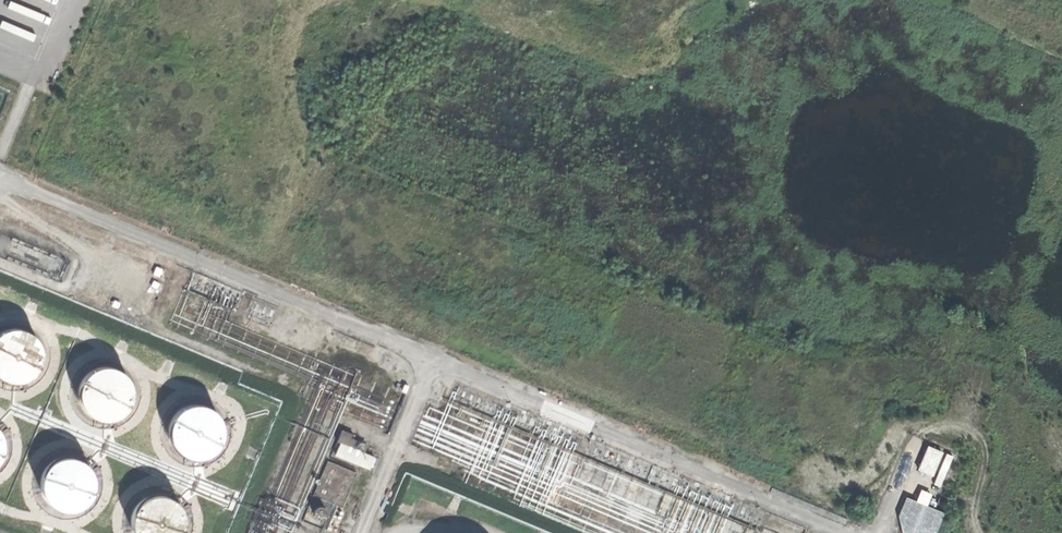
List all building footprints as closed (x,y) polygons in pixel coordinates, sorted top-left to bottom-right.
[(0,327),(0,368),(7,373),(18,375),(28,373),(37,368),(43,360),(46,347),(44,337),(38,328),(28,322),(18,320),(8,322),(0,327)] [(99,361),(91,367),(85,375),(82,385),(84,397),(90,406),(99,412),(109,414),(120,412),(128,407),(134,399),(137,386),(135,376),(130,368),(120,361),(110,359),(99,361)] [(191,399),(182,405),(176,413),(174,424),(176,435),(182,445),(190,450),(201,452),(211,450),(220,445),(226,437),(229,425),(227,414),(221,406),(211,399),(201,397),(191,399)] [(0,455),(6,447),(9,435),(7,424),(1,416),(0,415),(0,455)] [(341,441),(336,454),(373,468),(378,455),(341,441)] [(919,468),(935,474),(945,450),(929,444),(919,468)] [(63,449),(54,454),(49,463),(46,473),(48,485),(54,494),(62,499),(73,502),(84,500),(92,494),(98,487),(101,474),(99,464),(94,455),(84,449),(74,447),(63,449)] [(145,494),(139,503),(136,513),(138,524),(144,532),(184,532),(189,527),(192,514),(190,504),(184,495),(174,488),(164,487),(154,489),(145,494)] [(896,532),(937,532),(945,510),(909,497),(896,532)]
